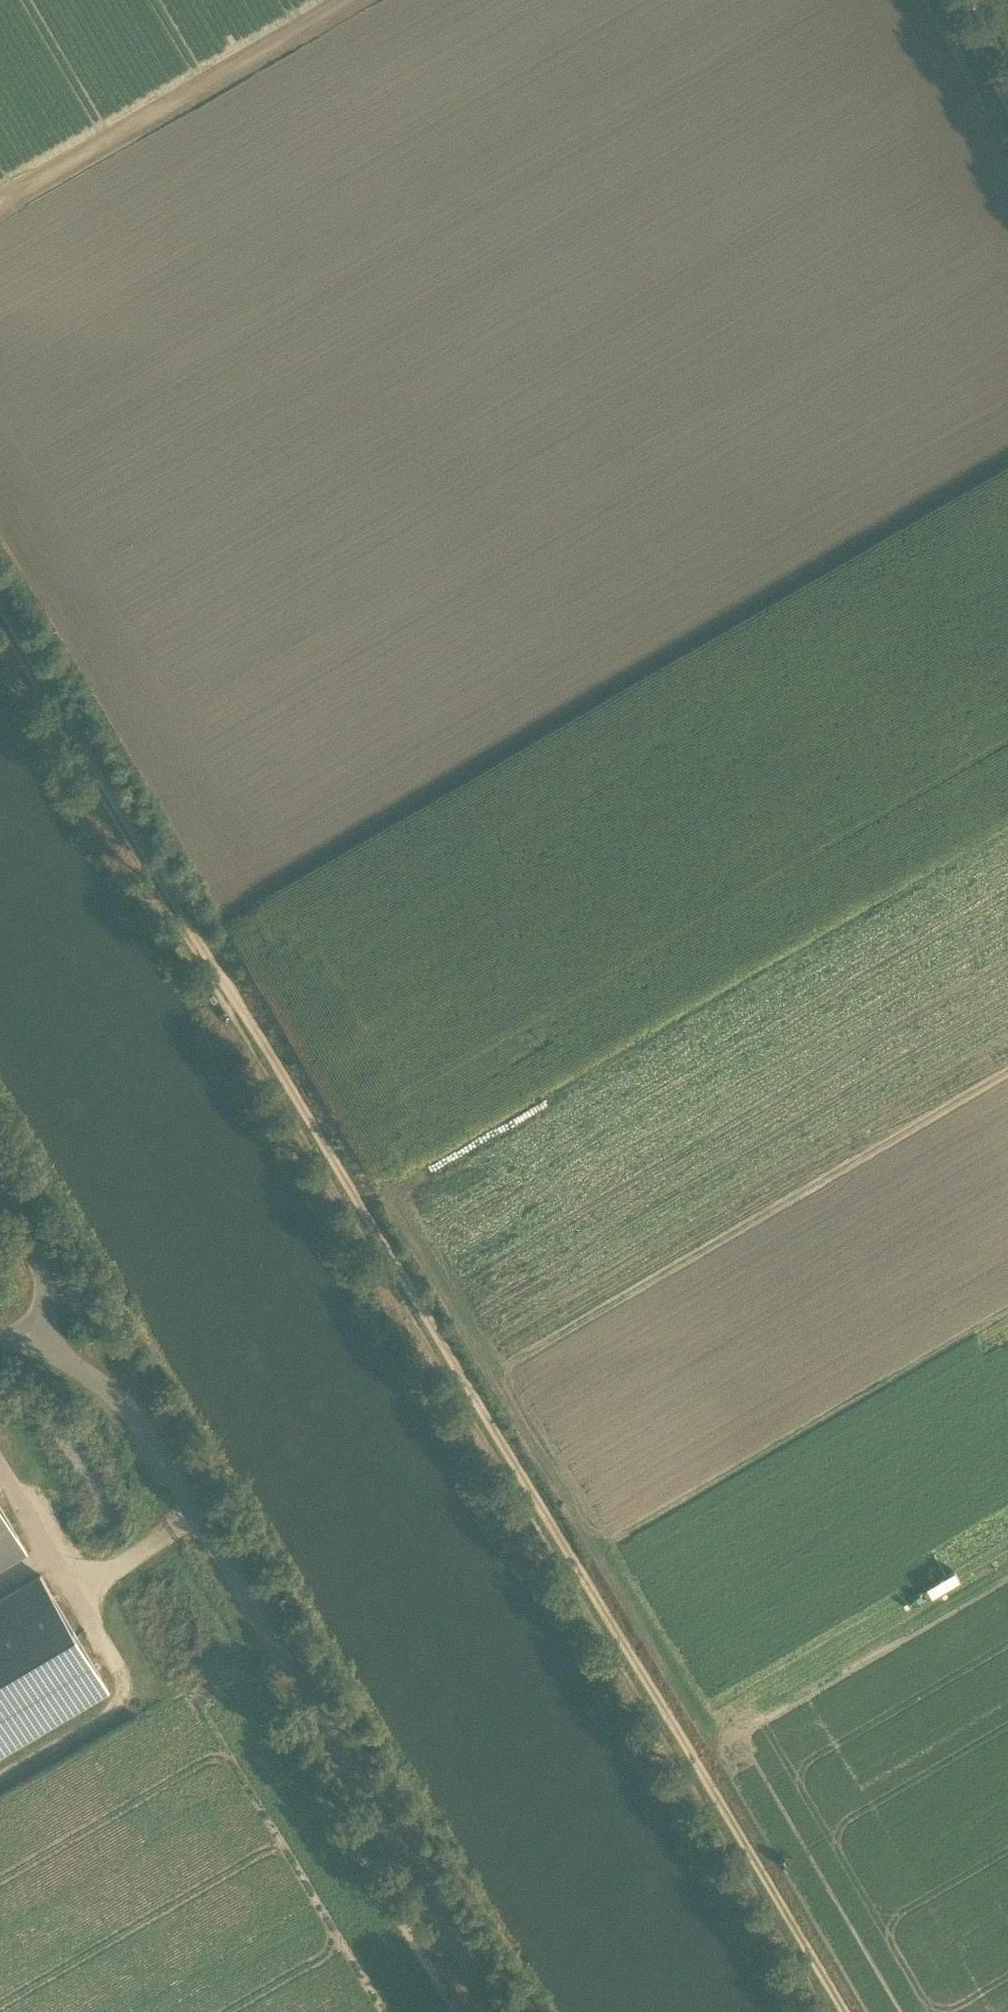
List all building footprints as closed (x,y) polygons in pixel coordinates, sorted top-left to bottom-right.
[(27,1552),(0,1506),(0,1568),(27,1552)] [(109,1691),(40,1575),(0,1598),(0,1755),(109,1691)]
